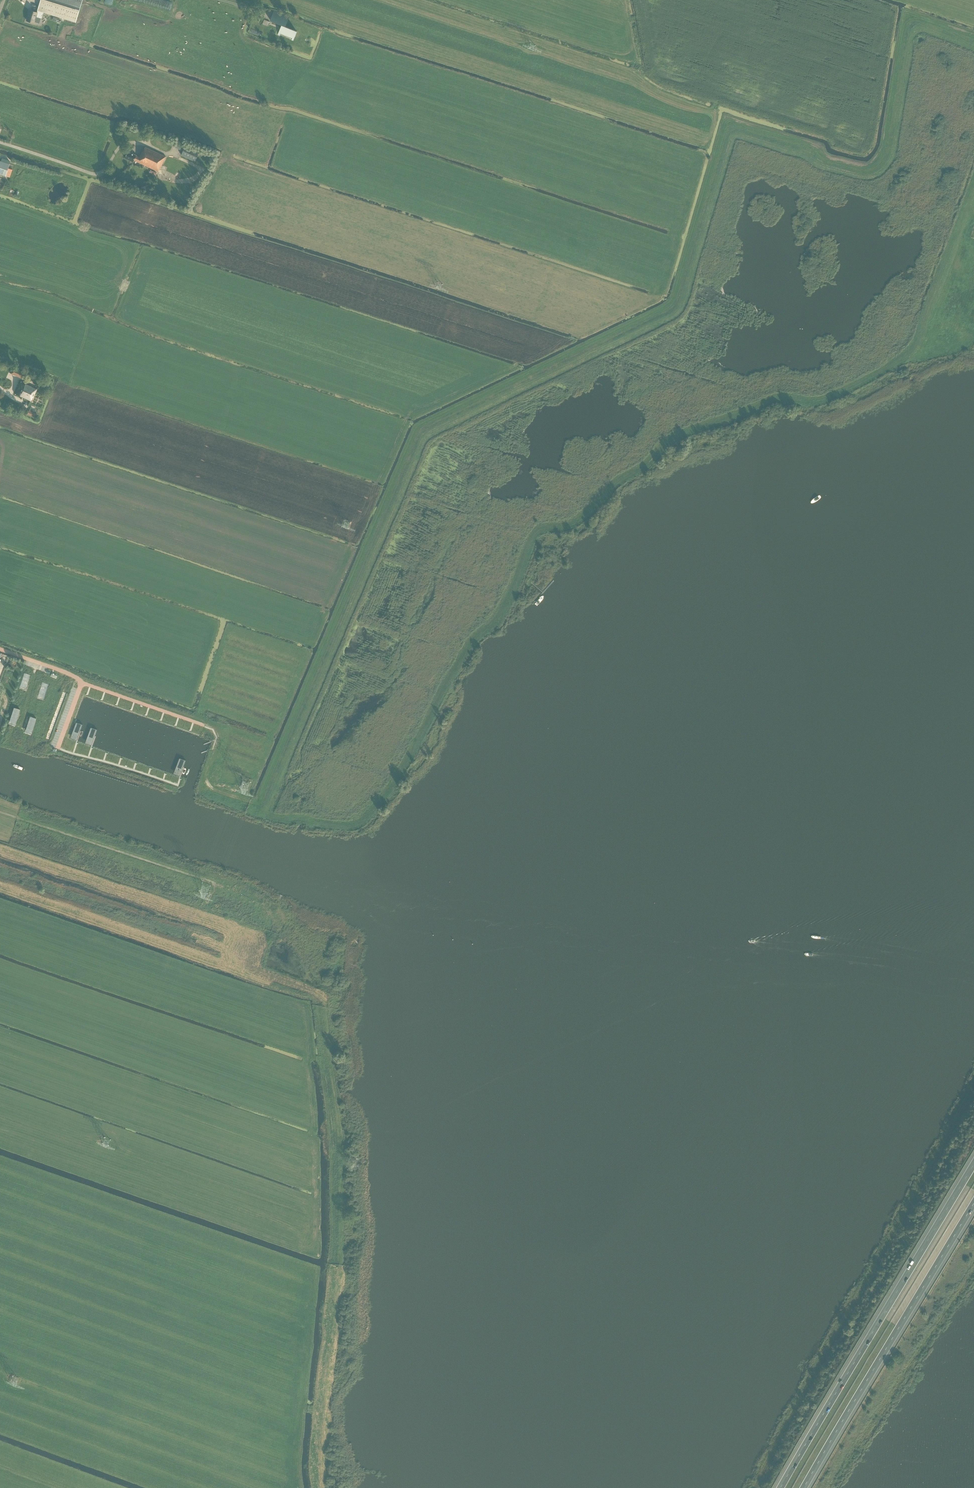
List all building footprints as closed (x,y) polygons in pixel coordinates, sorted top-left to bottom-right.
[(83,0),(41,0),(38,10),(39,11),(38,13),(30,10),(27,21),(34,23),(36,17),(42,19),(44,12),(76,22),(83,0)] [(291,16),(275,9),(270,20),(282,25),(278,33),(294,39),(298,30),(287,25),(291,16)] [(200,152),(186,146),(183,151),(182,155),(196,161),(200,152)] [(165,157),(145,148),(143,151),(142,151),(140,157),(136,155),(128,151),(125,158),(133,162),(134,160),(158,172),(165,157)] [(6,176),(9,177),(11,172),(8,170),(10,164),(0,161),(0,174),(6,176)] [(27,374),(13,368),(11,374),(24,380),(27,374)] [(15,394),(30,401),(32,397),(33,397),(37,388),(21,381),(15,394)] [(76,720),(69,738),(83,743),(90,725),(76,720)]
